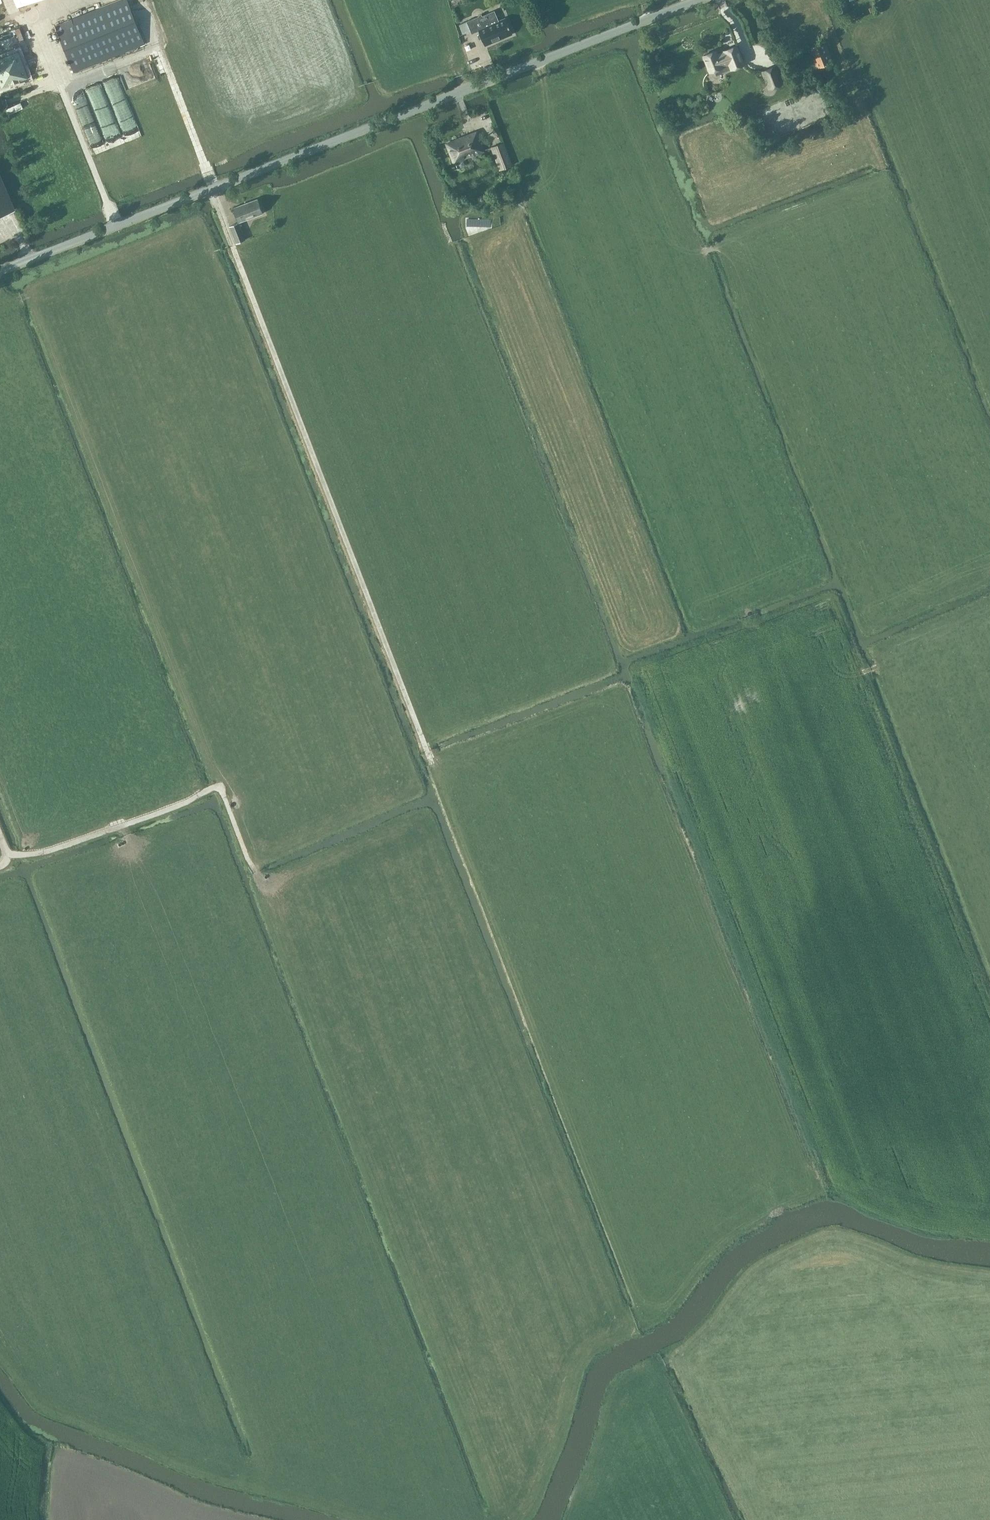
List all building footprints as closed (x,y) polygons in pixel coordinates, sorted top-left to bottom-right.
[(74,73),(145,45),(128,0),(119,0),(55,25),(74,73)] [(836,1),(841,15),(849,12),(845,0),(838,0),(836,1)] [(479,16),(467,21),(471,31),(472,33),(479,30),(484,41),(486,45),(493,42),(512,34),(505,18),(499,21),(494,10),(483,15),(482,14),(479,15),(479,16)] [(14,35),(0,36),(0,49),(14,49),(14,35)] [(816,68),(833,61),(825,41),(809,48),(816,68)] [(744,64),(737,46),(725,50),(725,52),(718,54),(716,50),(704,55),(711,74),(716,72),(717,75),(744,64)] [(0,58),(0,82),(2,87),(29,77),(19,51),(0,58)] [(776,66),(766,70),(763,71),(769,89),(783,84),(776,66)] [(113,108),(126,106),(124,96),(111,99),(113,108)] [(6,99),(0,101),(0,109),(8,106),(6,99)] [(455,162),(483,151),(476,133),(448,144),(455,162)] [(504,142),(495,146),(503,168),(513,165),(511,160),(504,142)] [(16,210),(0,172),(0,217),(16,210)] [(460,185),(454,192),(460,197),(466,189),(460,185)] [(239,223),(264,213),(257,198),(233,207),(239,222),(230,226),(236,243),(246,240),(239,223)]
